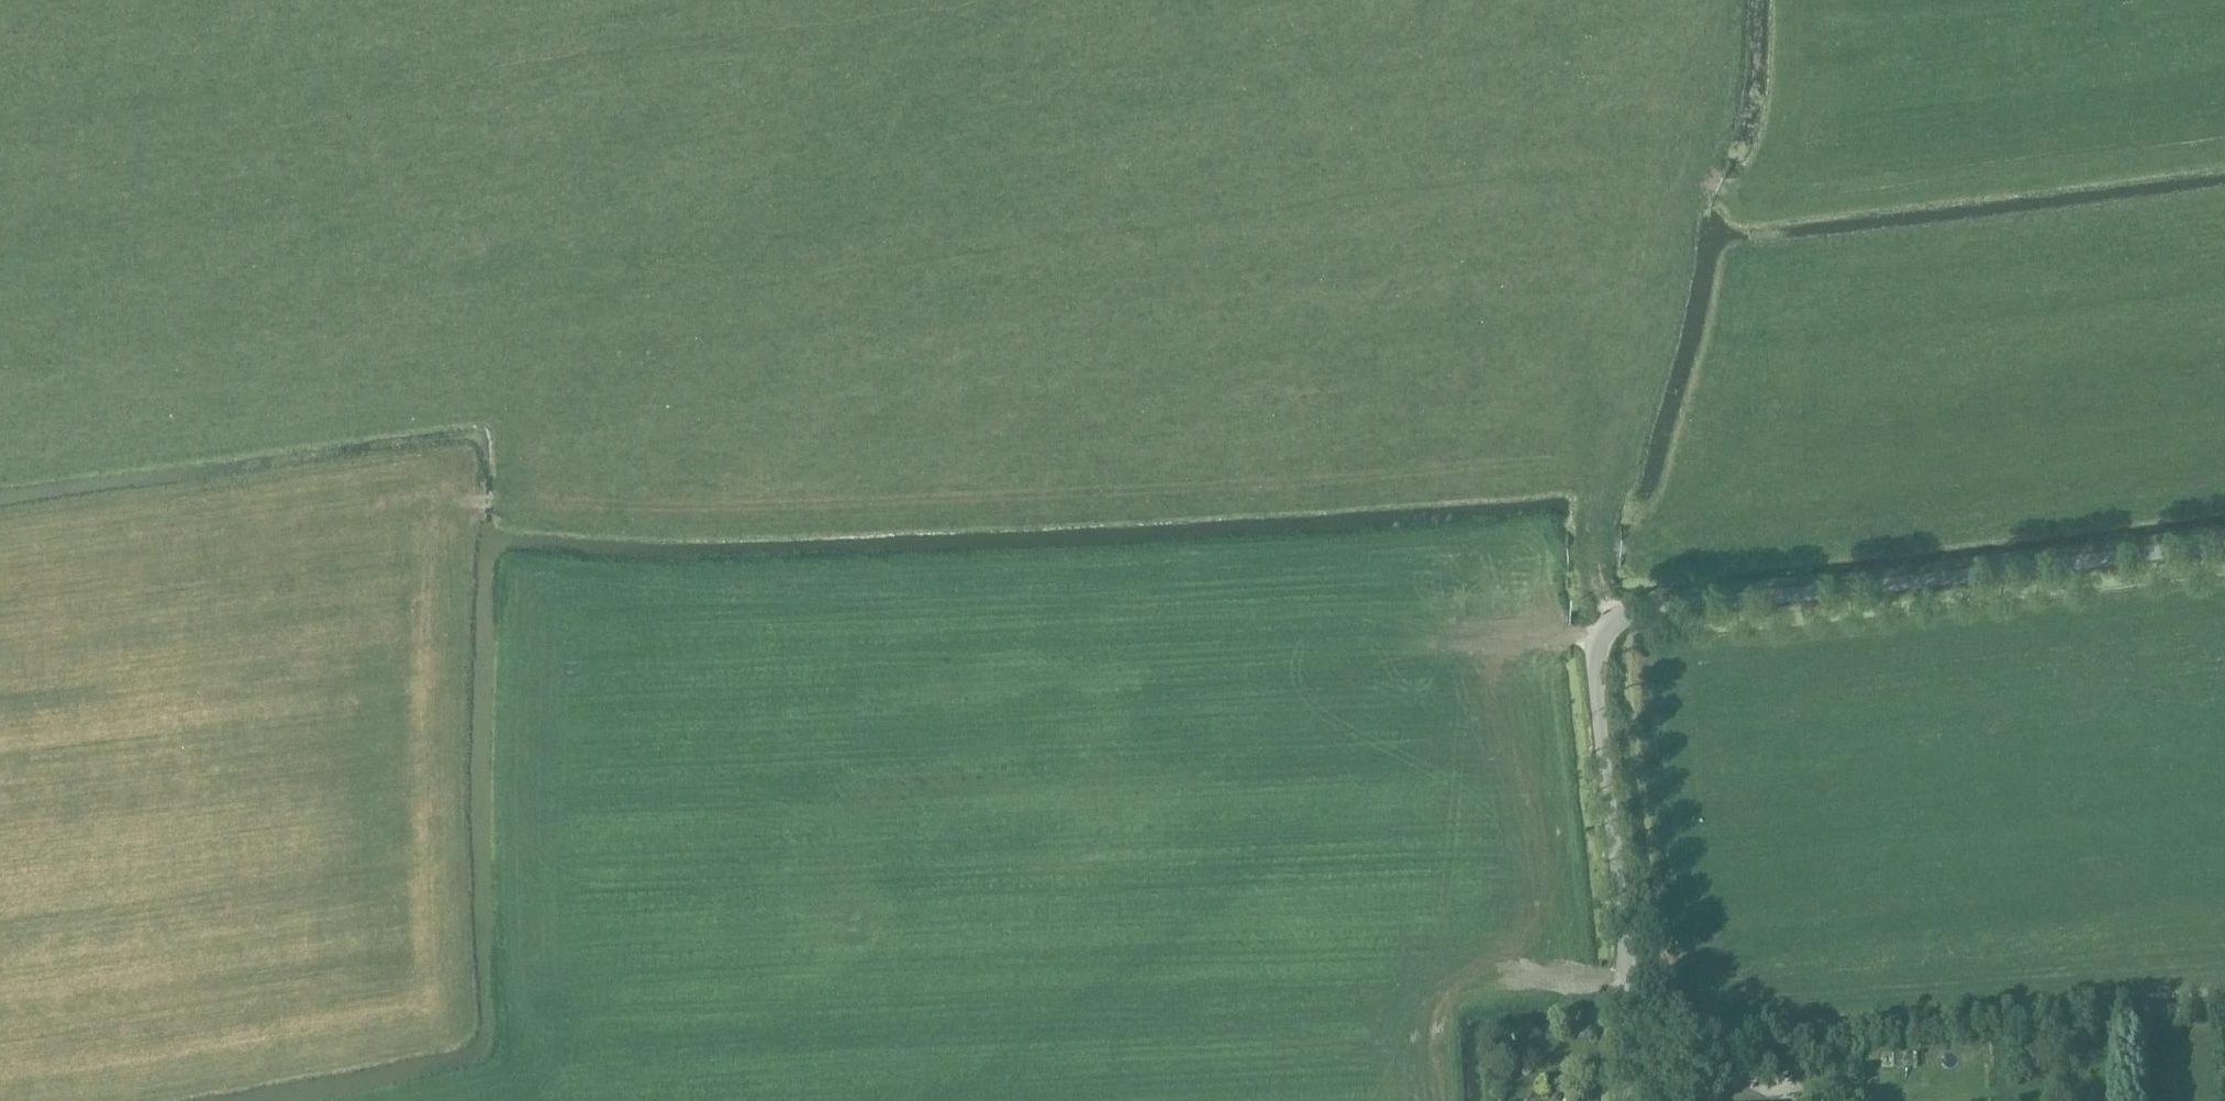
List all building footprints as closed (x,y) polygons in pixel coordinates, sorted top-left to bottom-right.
[(1566,1095),(1553,1091),(1549,1100),(1564,1100),(1566,1095)]
